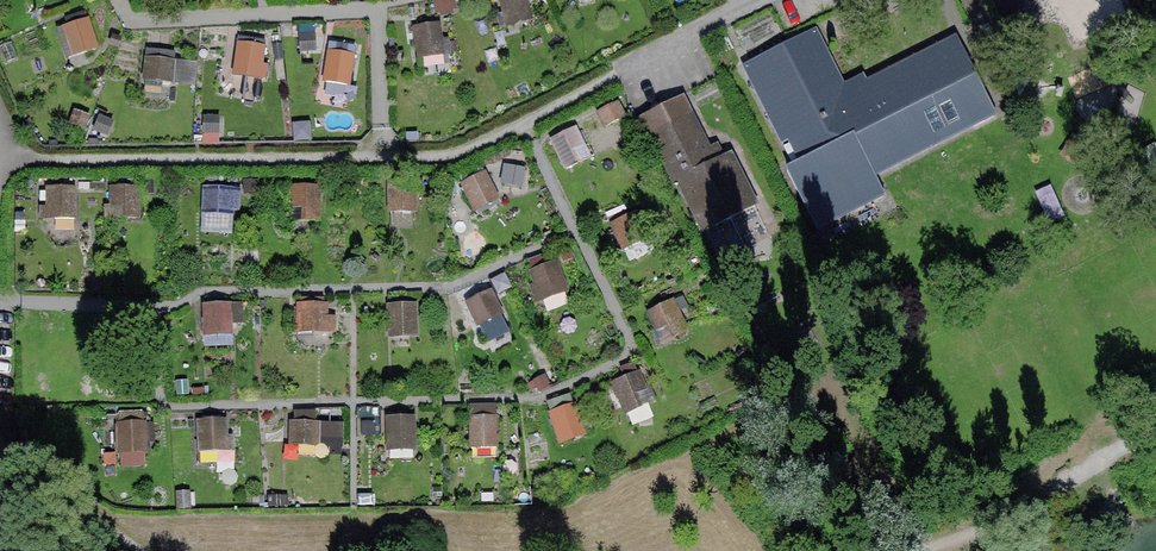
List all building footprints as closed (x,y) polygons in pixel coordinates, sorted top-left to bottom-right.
[(504,16),(528,9),(525,0),(500,0),(504,16)] [(87,20),(64,28),(71,46),(93,38),(87,20)] [(438,24),(415,29),(418,47),(441,43),(438,24)] [(815,32),(744,68),(753,86),(759,83),(801,163),(788,170),(809,211),(874,177),(870,171),(973,119),(939,54),(838,106),(832,94),(838,91),(818,52),(824,49),(815,32)] [(263,48),(239,45),(237,63),(261,65),(263,48)] [(354,56),(330,52),(326,70),(351,74),(354,56)] [(173,62),(146,60),(145,81),(171,84),(173,62)] [(318,99),(351,107),(356,85),(323,78),(318,99)] [(616,104),(598,114),(606,128),(624,117),(616,104)] [(689,116),(658,132),(665,147),(659,150),(677,184),(680,183),(705,232),(755,206),(729,157),(714,164),(689,116)] [(573,130),(552,141),(561,158),(582,147),(573,130)] [(484,173),(462,185),(471,201),(493,190),(484,173)] [(414,188),(390,189),(390,207),(415,207),(414,188)] [(72,189),(49,189),(49,208),(73,208),(72,189)] [(137,189),(112,189),(113,207),(137,207),(137,189)] [(317,189),(293,189),(293,207),(317,207),(317,189)] [(231,191),(206,190),(205,209),(230,210),(231,191)] [(635,216),(613,227),(619,238),(629,233),(635,245),(647,239),(635,216)] [(554,263),(532,272),(539,290),(561,281),(554,263)] [(489,293),(468,304),(479,325),(485,322),(481,315),(497,307),(489,293)] [(672,302),(649,314),(658,333),(681,321),(672,302)] [(229,304),(205,305),(205,327),(230,326),(229,304)] [(414,304),(390,305),(390,325),(415,324),(414,304)] [(325,306),(300,307),(301,332),(313,331),(313,319),(325,319),(325,306)] [(482,326),(492,340),(513,326),(503,312),(482,326)] [(637,374),(614,384),(621,402),(645,392),(637,374)] [(572,406),(554,412),(559,426),(577,419),(572,406)] [(118,418),(121,466),(152,464),(148,416),(118,418)] [(413,418),(388,419),(389,433),(400,432),(400,438),(413,438),(413,418)] [(496,418),(471,418),(472,437),(496,436),(496,418)] [(224,421),(200,422),(201,440),(224,440),(224,421)] [(317,424),(292,424),(292,442),(317,442),(317,424)]
